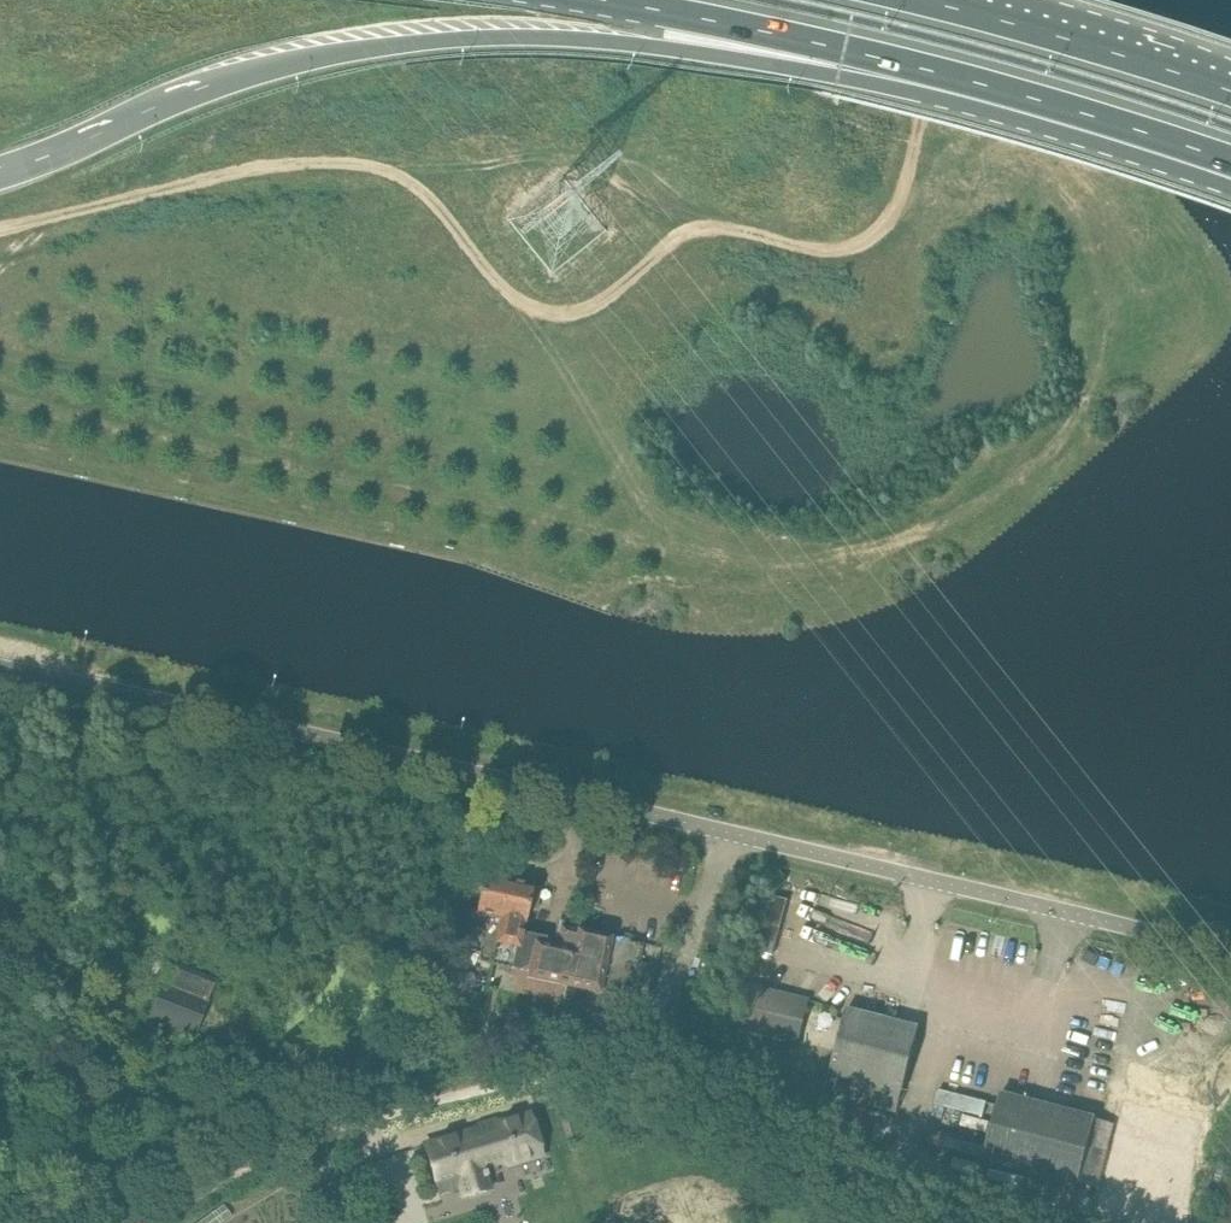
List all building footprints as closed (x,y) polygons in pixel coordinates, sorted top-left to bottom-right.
[(478,961),(492,964),(510,879),(485,874),(476,913),(469,912),(461,948),(480,952),(478,961)] [(430,892),(424,919),(448,924),(456,885),(425,878),(422,890),(430,892)] [(541,886),(510,879),(492,964),(510,968),(508,977),(516,979),(514,991),(542,997),(545,982),(528,978),(535,941),(537,942),(538,936),(523,933),(528,909),(536,910),(541,886)] [(557,946),(537,942),(535,941),(528,978),(545,982),(542,997),(562,1002),(559,1015),(579,1019),(582,1007),(616,1015),(620,997),(631,1000),(643,943),(562,926),(557,946)] [(149,1018),(195,1035),(217,979),(170,961),(149,1018)] [(809,1000),(751,985),(740,1028),(798,1043),(809,1000)] [(918,1028),(847,1010),(828,1081),(836,1083),(834,1091),(847,1095),(845,1101),(896,1114),(918,1028)] [(1000,1094),(983,1158),(1078,1183),(1095,1119),(1000,1094)] [(484,1172),(482,1167),(507,1160),(508,1164),(541,1154),(529,1113),(425,1145),(439,1193),(462,1186),(465,1196),(489,1189),(485,1177),(488,1176),(486,1171),(484,1172)]
